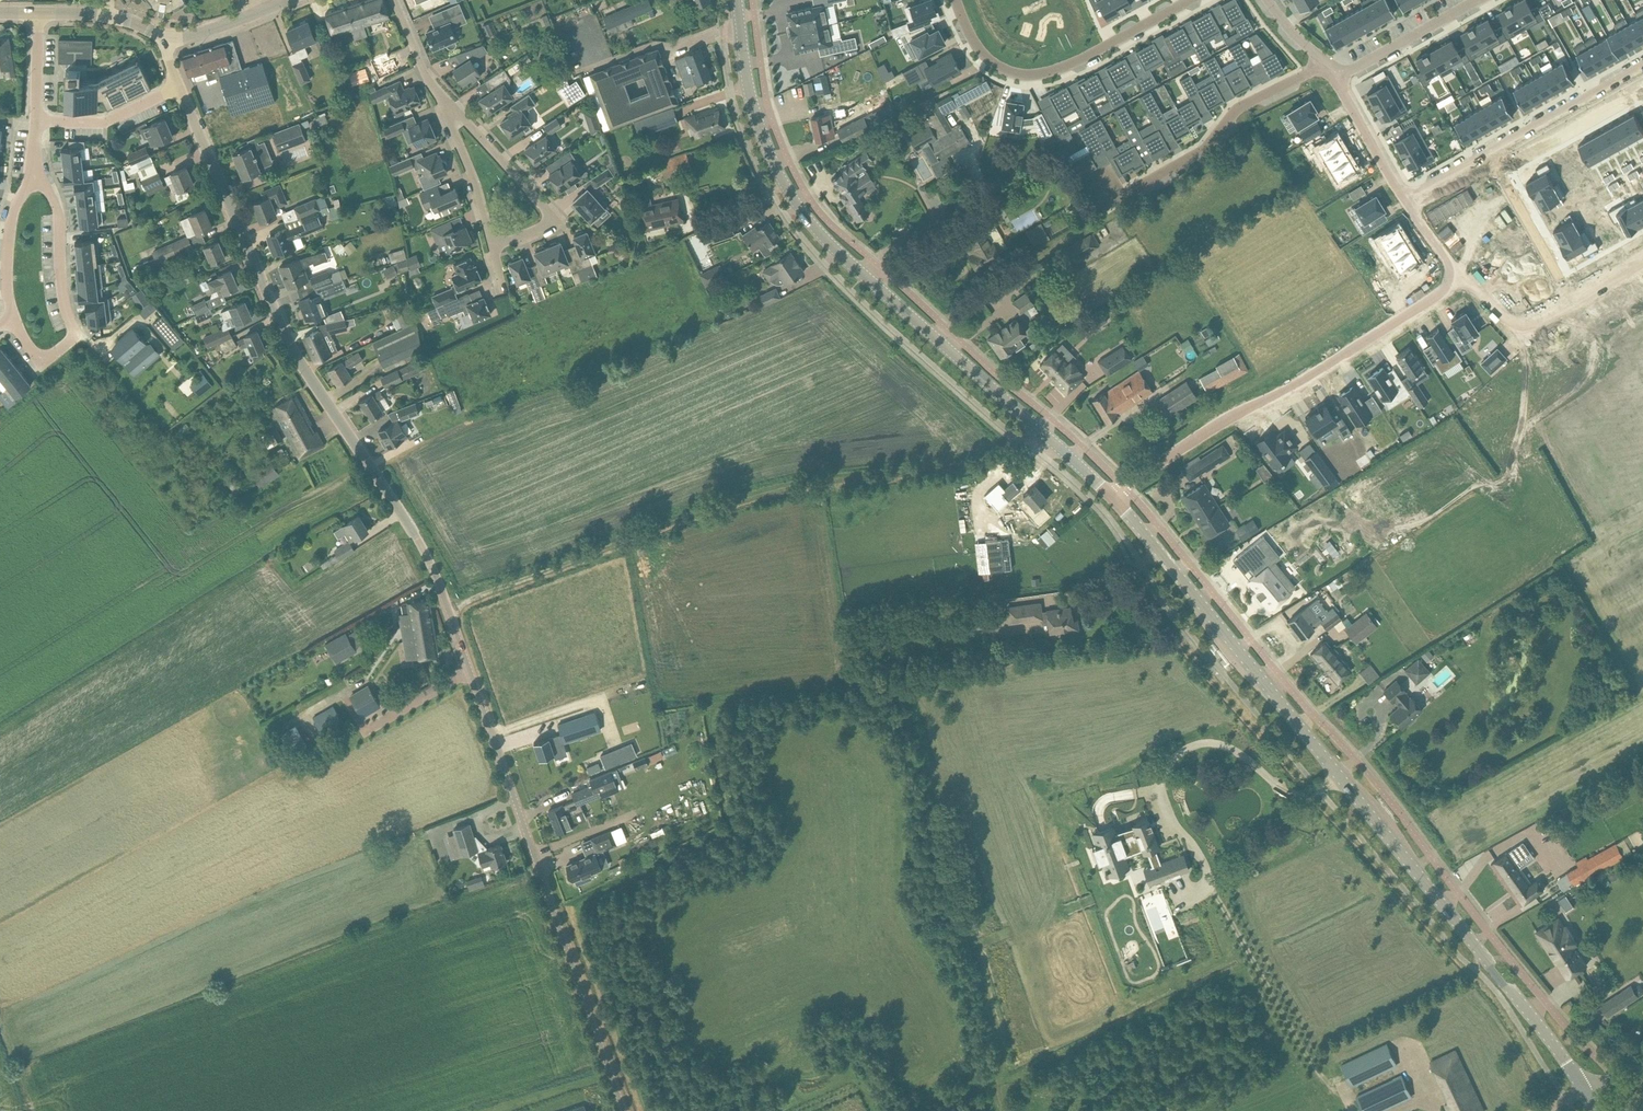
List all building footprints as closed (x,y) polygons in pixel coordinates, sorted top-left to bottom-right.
[(162,14),(164,12),(166,6),(170,7),(173,5),(175,8),(187,1),(186,0),(151,0),(152,1),(153,1),(155,4),(159,5),(158,11),(160,14),(160,13),(162,13),(162,14)] [(329,23),(333,35),(389,16),(383,0),(363,0),(326,13),(329,23)] [(643,14),(642,13),(648,10),(651,17),(656,15),(649,0),(644,0),(604,18),(609,29),(610,29),(612,34),(633,25),(631,19),(643,14)] [(825,6),(834,4),(833,2),(844,0),(813,0),(814,4),(812,4),(812,7),(788,12),(792,32),(829,23),(825,6)] [(906,7),(911,21),(908,22),(911,30),(924,25),(930,23),(927,16),(936,12),(934,5),(936,5),(934,0),(921,0),(921,1),(906,7)] [(1095,10),(1101,6),(1107,18),(1119,11),(1113,0),(1090,0),(1095,10)] [(1119,11),(1131,5),(1129,0),(1113,0),(1119,11)] [(1221,5),(1224,11),(1232,25),(1234,24),(1238,31),(1224,39),(1227,44),(1254,30),(1247,16),(1245,17),(1239,6),(1241,5),(1238,0),(1230,0),(1221,5)] [(1301,10),(1319,0),(1295,0),(1301,10)] [(1373,0),(1364,0),(1361,1),(1374,25),(1384,19),(1373,0)] [(1384,19),(1394,13),(1387,0),(1375,0),(1374,0),(1373,0),(1384,19)] [(1410,0),(1397,0),(1402,9),(1412,3),(1410,0)] [(1513,4),(1526,28),(1545,18),(1544,17),(1543,14),(1538,5),(1532,9),(1527,0),(1521,0),(1513,4)] [(1374,25),(1361,1),(1361,2),(1364,6),(1354,11),(1365,30),(1374,25)] [(451,17),(463,11),(459,3),(442,10),(445,17),(432,22),(435,28),(427,32),(428,34),(429,34),(430,37),(430,38),(429,38),(430,40),(429,41),(432,47),(433,46),(434,49),(446,44),(447,44),(447,45),(447,46),(448,47),(449,47),(450,48),(451,48),(452,48),(453,48),(454,48),(454,47),(455,47),(455,46),(456,45),(456,44),(456,43),(455,42),(455,41),(455,40),(457,39),(452,28),(455,26),(451,17)] [(1596,16),(1589,3),(1582,7),(1590,20),(1596,16)] [(1513,4),(1500,12),(1507,23),(1501,26),(1508,39),(1526,28),(1513,4)] [(1552,10),(1543,14),(1544,17),(1555,11),(1554,9),(1552,10)] [(1182,27),(1181,27),(1192,46),(1195,52),(1199,60),(1211,54),(1205,43),(1203,39),(1219,30),(1220,30),(1213,17),(1210,11),(1192,21),(1191,21),(1196,29),(1186,34),(1182,27)] [(1365,30),(1354,11),(1344,17),(1355,35),(1365,30)] [(547,14),(542,16),(546,26),(551,24),(547,14)] [(1355,35),(1344,17),(1335,22),(1345,41),(1355,35)] [(1488,18),(1476,25),(1489,49),(1508,39),(1501,26),(1495,30),(1488,18)] [(1629,24),(1639,43),(1642,41),(1642,25),(1639,18),(1629,24)] [(301,25),(287,30),(292,40),(300,59),(309,55),(304,44),(315,40),(316,39),(312,31),(312,30),(308,21),(307,22),(306,20),(300,23),(301,25)] [(491,22),(483,26),(488,35),(496,32),(491,22)] [(1345,41),(1335,22),(1324,28),(1335,47),(1345,41)] [(857,46),(855,36),(842,39),(841,37),(832,39),(829,23),(792,32),(796,51),(819,46),(821,55),(857,46)] [(1629,24),(1618,30),(1629,49),(1639,43),(1629,24)] [(911,30),(899,34),(904,43),(910,40),(919,55),(919,56),(945,42),(943,38),(945,37),(942,31),(940,32),(938,28),(936,30),(929,33),(924,25),(911,30)] [(1476,25),(1463,33),(1469,44),(1464,47),(1471,60),(1489,49),(1476,25)] [(1153,42),(1162,60),(1164,63),(1171,76),(1187,67),(1182,59),(1179,53),(1192,46),(1181,27),(1164,37),(1167,42),(1157,48),(1153,42)] [(1618,30),(1608,36),(1619,56),(1619,55),(1619,54),(1629,49),(1618,30)] [(1256,32),(1249,36),(1258,53),(1262,60),(1252,65),(1257,73),(1257,74),(1267,69),(1271,76),(1284,69),(1282,67),(1284,66),(1281,59),(1279,60),(1275,53),(1274,53),(1256,32)] [(886,35),(870,41),(873,47),(889,42),(886,35)] [(1595,36),(1595,37),(1609,61),(1619,56),(1608,36),(1608,37),(1599,42),(1595,36)] [(1595,37),(1585,42),(1599,67),(1609,61),(1595,37)] [(0,39),(0,72),(3,71),(5,78),(18,76),(13,49),(10,50),(8,38),(0,39)] [(93,39),(59,39),(58,63),(66,63),(92,63),(92,49),(93,49),(93,39)] [(1451,39),(1439,46),(1453,70),(1471,60),(1464,47),(1458,51),(1451,39)] [(242,69),(233,41),(225,43),(224,42),(183,56),(189,76),(218,66),(221,76),(220,76),(232,115),(275,102),(263,62),(242,69)] [(1125,58),(1124,58),(1134,77),(1137,83),(1142,91),(1158,83),(1151,70),(1149,67),(1162,60),(1153,42),(1136,52),(1139,57),(1128,64),(1125,58)] [(1239,67),(1225,74),(1235,93),(1245,88),(1250,85),(1247,78),(1257,73),(1252,65),(1249,59),(1239,42),(1229,48),(1235,60),(1239,67)] [(1585,42),(1574,48),(1588,73),(1599,67),(1585,42)] [(483,44),(466,51),(456,55),(457,55),(463,63),(454,69),(463,83),(471,78),(473,81),(481,75),(472,61),(488,51),(483,44)] [(880,47),(881,68),(901,67),(900,46),(880,47)] [(1439,46),(1428,52),(1441,76),(1453,70),(1439,46)] [(700,49),(690,53),(686,54),(686,55),(675,59),(686,87),(711,78),(700,49)] [(619,61),(621,65),(591,76),(611,127),(677,102),(671,85),(667,87),(659,66),(663,64),(658,51),(631,61),(630,57),(619,61)] [(1428,52),(1416,59),(1423,70),(1417,74),(1424,86),(1430,83),(1427,77),(1438,71),(1441,76),(1428,52)] [(1214,80),(1198,89),(1208,108),(1218,102),(1223,100),(1219,92),(1230,86),(1234,94),(1235,93),(1225,74),(1221,67),(1214,55),(1204,61),(1211,74),(1214,80)] [(394,56),(373,64),(378,75),(398,67),(394,56)] [(1096,74),(1095,74),(1105,92),(1110,101),(1114,107),(1125,101),(1120,92),(1117,86),(1134,77),(1124,58),(1112,65),(1106,68),(1110,74),(1099,79),(1096,73),(1096,74)] [(1516,58),(1511,61),(1515,68),(1520,65),(1516,58)] [(926,60),(903,72),(910,85),(925,77),(929,74),(934,85),(960,71),(956,63),(957,62),(956,60),(955,60),(946,65),(942,59),(938,62),(929,66),(926,68),(923,62),(926,60)] [(293,65),(301,83),(311,79),(303,61),(293,65)] [(1564,61),(1554,67),(1564,86),(1574,81),(1564,61)] [(80,71),(66,70),(65,107),(75,107),(75,104),(88,104),(88,107),(98,107),(98,96),(103,96),(108,106),(117,101),(115,99),(121,96),(122,99),(131,95),(130,92),(135,89),(136,92),(145,88),(144,85),(149,82),(150,85),(152,84),(141,62),(140,63),(98,83),(80,83),(80,71)] [(1198,64),(1188,70),(1190,74),(1201,69),(1198,64)] [(1554,67),(1544,73),(1555,92),(1564,86),(1554,67)] [(348,74),(352,86),(370,80),(366,68),(348,74)] [(485,108),(489,112),(507,100),(503,95),(508,92),(511,78),(504,68),(485,81),(492,91),(480,98),(482,103),(485,108)] [(895,76),(892,69),(889,71),(880,75),(883,82),(890,78),(895,76)] [(1544,73),(1534,78),(1545,97),(1555,92),(1544,73)] [(1066,86),(1065,87),(1077,108),(1078,109),(1082,118),(1085,123),(1097,116),(1089,101),(1105,92),(1095,74),(1086,79),(1078,84),(1081,89),(1071,95),(1066,86)] [(1191,101),(1177,108),(1180,113),(1189,130),(1190,130),(1187,124),(1200,117),(1201,117),(1198,112),(1208,107),(1208,108),(1198,89),(1195,83),(1190,74),(1180,80),(1191,101)] [(1378,87),(1367,93),(1374,106),(1398,93),(1388,74),(1375,81),(1378,87)] [(833,92),(830,76),(818,79),(821,95),(833,92)] [(562,79),(554,84),(560,92),(568,87),(576,100),(586,94),(577,79),(570,84),(565,77),(562,79)] [(1478,77),(1471,81),(1476,89),(1483,86),(1478,77)] [(894,86),(890,78),(883,82),(886,90),(894,86)] [(1534,78),(1524,84),(1535,103),(1545,97),(1534,78)] [(421,102),(414,86),(404,90),(400,80),(386,86),(391,96),(389,97),(397,116),(405,112),(404,109),(421,102)] [(803,83),(806,94),(814,92),(812,81),(803,83)] [(1164,83),(1157,87),(1163,99),(1170,95),(1164,83)] [(368,87),(370,92),(376,90),(374,84),(368,87)] [(1524,84),(1514,89),(1525,108),(1535,103),(1524,84)] [(1053,103),(1042,109),(1058,139),(1066,135),(1071,133),(1067,126),(1062,116),(1077,108),(1065,87),(1055,93),(1049,96),(1053,103)] [(991,96),(975,88),(960,117),(976,125),(991,96)] [(1150,91),(1139,97),(1153,122),(1158,130),(1169,149),(1164,140),(1174,135),(1175,138),(1181,135),(1189,130),(1180,113),(1166,120),(1162,113),(1150,91)] [(1398,93),(1374,106),(1381,119),(1393,112),(1396,118),(1408,111),(1398,93)] [(527,117),(528,116),(529,114),(530,112),(529,110),(529,109),(536,104),(529,94),(510,106),(515,113),(502,122),(504,125),(501,127),(508,135),(509,134),(511,137),(520,131),(522,133),(533,125),(527,117)] [(1503,95),(1493,101),(1504,120),(1514,114),(1503,95)] [(953,129),(933,97),(918,105),(924,115),(930,125),(938,138),(927,145),(936,162),(970,143),(961,125),(953,129)] [(1444,104),(1447,103),(1444,98),(1437,102),(1439,107),(1444,104)] [(1310,99),(1288,112),(1288,113),(1297,127),(1297,128),(1317,116),(1317,115),(1314,110),(1315,109),(1316,109),(1310,99)] [(1006,100),(1002,126),(1019,129),(1019,128),(1037,126),(1043,138),(1053,133),(1050,129),(1042,112),(1032,117),(1032,118),(1021,119),(1022,111),(1023,101),(1015,100),(1015,102),(1006,100)] [(1493,101),(1483,106),(1494,126),(1504,120),(1493,101)] [(864,117),(838,130),(844,142),(870,128),(893,116),(896,115),(890,103),(885,105),(874,111),(864,117)] [(1124,105),(1114,110),(1130,139),(1134,146),(1143,163),(1144,163),(1142,159),(1151,154),(1153,157),(1159,154),(1169,149),(1158,130),(1143,138),(1139,130),(1124,105)] [(634,120),(640,135),(678,121),(672,106),(634,120)] [(718,106),(685,118),(693,115),(701,137),(726,128),(718,106)] [(1483,106),(1473,112),(1484,131),(1494,126),(1483,106)] [(591,132),(601,129),(595,107),(585,110),(591,132)] [(210,113),(216,128),(229,123),(223,108),(210,113)] [(1473,112),(1463,118),(1474,137),(1484,131),(1473,112)] [(1625,118),(1635,138),(1642,134),(1642,130),(1634,113),(1625,118)] [(325,114),(316,118),(320,125),(328,121),(325,114)] [(811,118),(816,140),(834,136),(831,123),(829,124),(827,115),(811,118)] [(544,126),(550,133),(562,125),(556,117),(544,126)] [(173,136),(165,118),(148,126),(146,122),(140,125),(145,138),(153,134),(157,143),(173,136)] [(405,129),(403,130),(408,143),(415,140),(417,146),(426,143),(436,138),(428,118),(418,122),(409,126),(405,128),(405,129)] [(1100,118),(1090,124),(1090,125),(1106,154),(1109,160),(1110,160),(1110,161),(1114,167),(1118,165),(1122,172),(1130,168),(1133,166),(1134,168),(1143,163),(1134,146),(1120,153),(1116,147),(1100,118)] [(1463,118),(1454,123),(1464,142),(1474,137),(1463,118)] [(1625,118),(1616,124),(1626,143),(1635,138),(1625,118)] [(308,119),(300,122),(302,128),(309,126),(310,123),(308,119)] [(384,127),(388,136),(403,130),(405,129),(405,128),(401,120),(384,127)] [(273,132),(279,149),(307,139),(302,128),(300,122),(273,132)] [(1317,122),(1300,132),(1306,141),(1323,131),(1317,122)] [(1405,135),(1394,141),(1401,154),(1425,141),(1414,122),(1402,129),(1405,135)] [(1616,124),(1606,129),(1616,148),(1626,143),(1616,124)] [(917,150),(927,145),(938,138),(930,125),(924,129),(910,137),(917,150)] [(1071,161),(1069,162),(1077,176),(1090,169),(1096,166),(1093,161),(1106,154),(1090,125),(1086,127),(1079,131),(1087,145),(1090,151),(1071,161)] [(1606,129),(1597,134),(1607,153),(1616,148),(1606,129)] [(1597,134),(1588,140),(1598,158),(1607,153),(1597,134)] [(546,135),(535,143),(526,149),(535,163),(556,150),(546,135)] [(257,137),(248,140),(249,143),(241,146),(242,149),(233,153),(244,178),(261,171),(260,168),(268,165),(257,137)] [(61,149),(63,161),(82,158),(81,147),(85,146),(84,140),(69,140),(70,148),(61,149)] [(1333,140),(1315,151),(1322,161),(1340,150),(1333,140)] [(1588,140),(1579,145),(1589,163),(1598,158),(1588,140)] [(1425,141),(1401,154),(1408,167),(1419,160),(1423,166),(1435,159),(1435,158),(1425,141)] [(127,154),(131,163),(150,155),(146,146),(127,154)] [(570,150),(563,155),(554,161),(558,168),(549,174),(560,191),(565,188),(569,185),(574,181),(582,176),(572,160),(575,158),(570,150)] [(1340,150),(1322,161),(1329,172),(1347,161),(1340,150)] [(834,177),(832,179),(838,188),(839,188),(842,192),(840,194),(844,200),(847,199),(848,201),(845,203),(847,206),(847,208),(850,212),(852,213),(853,215),(852,215),(857,222),(871,212),(867,207),(866,207),(858,195),(866,190),(865,188),(874,181),(867,171),(866,172),(864,169),(866,168),(864,165),(872,160),(866,151),(846,164),(845,164),(842,166),(842,167),(840,168),(842,172),(837,175),(836,174),(834,176),(834,177)] [(436,153),(419,160),(425,175),(419,177),(424,189),(442,182),(439,176),(447,172),(440,155),(437,157),(436,153)] [(692,168),(687,154),(660,163),(665,177),(692,168)] [(154,164),(150,155),(131,163),(125,166),(132,173),(154,164)] [(390,165),(394,175),(415,167),(410,157),(390,165)] [(83,169),(82,158),(63,161),(64,172),(83,169)] [(1347,161),(1329,172),(1336,182),(1353,171),(1347,161)] [(1539,175),(1527,183),(1534,196),(1558,182),(1554,184),(1547,172),(1552,169),(1548,162),(1536,169),(1539,175)] [(597,187),(614,175),(614,174),(617,172),(614,164),(591,178),(597,187)] [(186,167),(176,171),(165,176),(168,183),(175,181),(178,189),(174,191),(178,201),(190,196),(187,187),(194,184),(186,167)] [(85,180),(83,169),(64,172),(65,183),(74,181),(85,180)] [(142,179),(149,194),(165,187),(158,172),(142,179)] [(93,179),(85,180),(74,181),(76,192),(95,190),(93,179)] [(127,182),(124,183),(125,189),(134,187),(132,181),(127,182)] [(569,185),(565,188),(569,193),(578,187),(574,181),(569,185)] [(1558,182),(1534,196),(1535,196),(1542,209),(1566,196),(1558,182)] [(273,206),(275,206),(279,204),(279,205),(286,203),(279,185),(262,192),(265,198),(254,203),(261,221),(276,215),(273,206)] [(1361,185),(1348,193),(1353,200),(1365,192),(1361,185)] [(438,186),(428,190),(420,193),(426,207),(433,204),(435,209),(439,208),(442,215),(453,210),(452,208),(462,204),(455,188),(441,194),(438,186)] [(587,189),(582,194),(574,201),(574,202),(572,204),(577,209),(579,207),(591,220),(605,208),(603,205),(605,203),(599,198),(597,199),(587,189)] [(96,201),(95,190),(76,192),(77,203),(96,201)] [(1375,194),(1355,207),(1361,218),(1355,221),(1363,234),(1379,224),(1374,216),(1383,210),(1385,209),(1375,194)] [(394,196),(385,199),(389,208),(398,205),(394,196)] [(295,219),(302,217),(320,209),(316,198),(294,207),(298,217),(294,219),(278,223),(295,219)] [(1624,203),(1638,228),(1638,227),(1642,224),(1642,214),(1634,198),(1625,203),(1624,203)] [(1634,198),(1642,214),(1642,199),(1637,202),(1635,198),(1634,198)] [(678,199),(667,201),(641,207),(646,229),(683,220),(678,199)] [(96,201),(77,203),(78,214),(97,211),(96,201)] [(1624,203),(1608,212),(1615,224),(1621,221),(1628,233),(1638,228),(1624,203)] [(292,238),(323,226),(319,216),(330,212),(328,206),(320,209),(302,217),(305,223),(288,230),(288,228),(283,229),(275,233),(276,235),(270,237),(269,238),(269,239),(269,240),(271,245),(272,249),(274,252),(275,255),(285,250),(286,252),(296,248),(292,238)] [(195,213),(180,220),(184,227),(193,223),(197,233),(202,231),(212,227),(205,209),(195,213)] [(103,223),(102,211),(97,211),(78,214),(80,226),(103,223)] [(119,226),(127,225),(129,223),(128,217),(118,218),(119,226)] [(1573,219),(1554,230),(1561,243),(1560,243),(1561,244),(1586,230),(1585,229),(1580,232),(1573,219)] [(983,226),(966,236),(976,253),(970,256),(977,269),(1000,256),(998,252),(1007,247),(992,220),(983,226)] [(450,221),(440,225),(431,229),(435,238),(438,237),(441,245),(446,242),(450,252),(462,247),(461,245),(472,240),(466,226),(455,231),(450,221)] [(755,227),(743,235),(752,247),(763,239),(768,245),(771,250),(779,244),(776,240),(780,237),(769,221),(757,229),(755,227)] [(710,229),(714,240),(734,234),(731,222),(710,229)] [(1048,235),(1041,223),(1026,231),(1033,244),(1048,235)] [(1398,226),(1375,241),(1382,252),(1405,238),(1398,226)] [(1586,230),(1561,244),(1568,257),(1581,250),(1585,256),(1600,248),(1596,241),(1593,242),(1586,230)] [(589,254),(595,251),(587,231),(585,232),(582,231),(577,233),(576,236),(574,236),(578,248),(572,250),(579,269),(593,264),(589,254)] [(1072,245),(1079,258),(1101,246),(1093,233),(1072,245)] [(155,257),(134,267),(137,274),(158,264),(193,248),(191,244),(188,237),(187,236),(171,243),(152,252),(155,257)] [(1405,238),(1382,252),(1383,252),(1389,262),(1411,248),(1405,238)] [(75,242),(76,254),(96,252),(94,240),(75,242)] [(218,240),(208,245),(195,250),(198,258),(208,254),(212,263),(226,257),(218,240)] [(579,269),(572,250),(565,253),(560,242),(558,243),(556,241),(550,243),(549,246),(548,247),(556,267),(564,264),(565,268),(570,266),(572,272),(576,284),(584,281),(579,270),(579,269)] [(556,267),(548,247),(546,248),(543,246),(538,249),(537,251),(535,252),(539,263),(533,266),(541,285),(548,282),(545,276),(549,275),(550,276),(558,272),(556,267)] [(1389,262),(1386,264),(1386,265),(1393,260),(1399,271),(1418,259),(1411,248),(1389,262)] [(309,279),(304,266),(309,264),(313,262),(314,265),(328,259),(325,251),(306,256),(280,266),(288,287),(295,285),(309,279)] [(75,266),(97,264),(96,252),(76,254),(78,265),(75,266)] [(773,265),(764,271),(770,280),(771,279),(779,274),(785,283),(786,284),(795,278),(804,272),(790,252),(781,258),(772,264),(773,265)] [(417,254),(406,258),(407,259),(411,268),(411,270),(422,265),(417,254)] [(541,285),(533,266),(527,268),(523,257),(521,258),(518,256),(513,259),(512,261),(510,262),(518,282),(526,279),(530,289),(540,285),(541,285)] [(455,292),(482,280),(478,270),(476,271),(470,258),(454,264),(458,273),(452,275),(457,286),(433,296),(437,307),(438,306),(457,298),(455,292)] [(411,268),(407,259),(403,261),(393,264),(383,270),(388,278),(399,273),(398,272),(400,271),(411,268)] [(100,263),(97,264),(75,266),(77,278),(101,275),(100,263)] [(700,274),(705,285),(725,275),(720,265),(700,274)] [(231,270),(221,274),(209,280),(212,288),(215,287),(218,295),(224,293),(238,287),(231,270)] [(331,273),(334,281),(343,279),(340,270),(331,273)] [(332,279),(328,271),(312,277),(315,285),(332,279)] [(1390,280),(1395,289),(1408,280),(1402,272),(1390,280)] [(103,287),(101,275),(77,278),(78,290),(102,287),(103,287)] [(137,276),(133,279),(139,286),(143,282),(137,276)] [(415,286),(419,287),(422,286),(423,282),(421,277),(418,276),(414,277),(413,280),(415,286)] [(348,290),(343,279),(334,281),(315,287),(317,295),(310,298),(309,296),(299,300),(307,320),(317,316),(317,318),(316,318),(317,319),(329,314),(323,299),(348,290)] [(78,290),(80,302),(109,298),(109,297),(103,298),(102,287),(78,290)] [(757,297),(760,305),(780,296),(776,288),(757,297)] [(1630,295),(1639,311),(1642,309),(1642,296),(1639,290),(1630,295)] [(457,298),(438,306),(442,317),(448,315),(449,316),(464,309),(466,314),(470,312),(474,321),(491,314),(484,296),(473,301),(469,293),(457,298)] [(1033,303),(1026,293),(1013,302),(1020,312),(1033,303)] [(1630,295),(1621,300),(1630,316),(1639,311),(1630,295)] [(85,301),(87,313),(110,310),(109,298),(80,302),(85,301)] [(188,318),(196,314),(211,307),(208,299),(206,300),(205,298),(184,309),(188,318)] [(151,301),(148,304),(153,311),(157,308),(151,301)] [(234,305),(221,311),(224,319),(229,320),(231,326),(237,323),(242,321),(252,317),(251,316),(254,315),(251,309),(249,310),(245,301),(234,305)] [(397,316),(398,316),(409,311),(405,304),(394,309),(397,316)] [(1082,306),(1073,312),(1080,320),(1088,314),(1082,306)] [(210,308),(204,310),(208,317),(213,315),(210,308)] [(87,313),(88,325),(112,322),(110,310),(87,313)] [(1456,327),(1448,331),(1462,353),(1473,346),(1468,338),(1478,331),(1473,324),(1474,324),(1470,319),(1465,311),(1451,320),(1456,327)] [(1102,313),(1097,316),(1102,324),(1107,321),(1102,313)] [(163,315),(153,324),(160,332),(161,331),(164,334),(163,335),(168,341),(169,341),(171,344),(180,336),(184,340),(163,315)] [(354,317),(345,319),(346,326),(355,324),(354,317)] [(1023,341),(1020,337),(1027,332),(1017,318),(988,338),(1001,357),(1023,341)] [(346,326),(345,319),(327,323),(317,325),(320,330),(314,332),(312,332),(313,333),(304,337),(315,362),(331,354),(322,334),(347,328),(346,326)] [(422,348),(417,322),(414,324),(403,328),(374,342),(384,366),(422,348)] [(201,337),(205,346),(230,335),(226,326),(201,337)] [(1424,349),(1423,349),(1433,365),(1436,363),(1442,372),(1462,359),(1455,349),(1453,351),(1439,328),(1438,329),(1427,336),(1426,336),(1431,344),(1432,346),(1425,351),(1424,349)] [(1593,328),(1575,338),(1581,349),(1600,339),(1593,328)] [(125,339),(113,349),(124,362),(129,357),(140,369),(152,359),(150,357),(158,351),(151,343),(148,345),(146,343),(138,333),(136,335),(131,329),(123,336),(125,339)] [(258,331),(248,335),(237,340),(240,348),(248,345),(252,353),(265,348),(258,331)] [(218,343),(222,351),(236,344),(231,336),(218,343)] [(527,336),(516,341),(524,359),(535,355),(527,336)] [(1040,337),(1030,344),(1036,351),(1045,343),(1040,337)] [(1600,339),(1581,349),(1588,360),(1606,349),(1600,339)] [(516,341),(508,344),(516,363),(524,359),(516,341)] [(508,344),(500,348),(507,367),(516,363),(508,344)] [(1208,349),(1201,353),(1204,358),(1211,354),(1217,350),(1215,346),(1208,350),(1208,349)] [(9,356),(1,347),(0,347),(0,363),(9,356)] [(1110,353),(1098,361),(1102,368),(1114,360),(1118,368),(1132,359),(1124,347),(1111,355),(1110,353)] [(500,348),(491,351),(499,370),(507,367),(500,348)] [(1409,348),(1396,356),(1409,377),(1410,376),(1412,379),(1418,376),(1416,373),(1424,367),(1416,355),(1415,356),(1409,348)] [(1497,348),(1481,362),(1490,372),(1506,358),(1497,348)] [(1054,381),(1066,393),(1073,386),(1074,387),(1083,377),(1076,370),(1078,368),(1067,356),(1065,358),(1056,349),(1040,364),(1055,380),(1054,381)] [(342,361),(338,364),(329,369),(339,385),(351,377),(347,370),(364,359),(359,351),(342,362),(342,361)] [(491,351),(481,356),(489,374),(499,370),(491,351)] [(1249,371),(1240,353),(1216,365),(1218,369),(1200,378),(1208,393),(1249,371)] [(1,378),(16,365),(9,356),(0,363),(0,377),(1,378)] [(416,361),(407,365),(411,375),(426,368),(424,364),(427,362),(426,359),(423,360),(422,359),(416,362),(416,361)] [(5,389),(24,374),(16,365),(1,378),(8,386),(5,389)] [(1383,367),(1368,377),(1382,399),(1394,391),(1400,401),(1410,394),(1407,389),(1399,377),(1392,382),(1391,380),(1392,380),(1388,375),(1386,373),(1383,367)] [(398,370),(382,378),(386,386),(402,379),(398,370)] [(1105,393),(1117,414),(1153,391),(1139,370),(1105,393)] [(24,374),(5,389),(13,399),(31,384),(24,374)] [(205,375),(190,386),(199,398),(214,386),(205,375)] [(1620,375),(1602,385),(1608,396),(1626,386),(1620,375)] [(1158,400),(1168,415),(1197,397),(1187,381),(1158,400)] [(1416,383),(1407,389),(1410,394),(1419,407),(1428,401),(1416,383)] [(1626,386),(1608,396),(1615,407),(1633,397),(1626,386)] [(1352,387),(1339,396),(1352,416),(1365,408),(1374,422),(1383,416),(1370,396),(1361,402),(1352,387)] [(390,407),(384,397),(380,390),(360,402),(364,410),(365,409),(371,419),(383,411),(390,407)] [(1093,399),(1107,423),(1119,415),(1117,414),(1105,393),(1104,392),(1093,399)] [(441,393),(426,399),(429,405),(443,399),(441,393)] [(297,395),(287,400),(273,408),(301,457),(324,445),(317,431),(315,432),(311,424),(312,423),(297,395)] [(388,446),(389,448),(404,438),(408,435),(398,420),(401,418),(402,420),(420,413),(415,402),(392,411),(388,413),(388,414),(389,413),(394,422),(378,431),(383,438),(381,440),(386,448),(388,446)] [(1316,410),(1305,417),(1316,434),(1318,433),(1320,435),(1335,425),(1343,438),(1352,432),(1336,408),(1331,412),(1329,410),(1326,404),(1319,408),(1319,407),(1318,407),(1319,408),(1317,410),(1316,409),(1316,410)] [(460,406),(454,409),(456,414),(458,413),(463,411),(461,406),(460,406)] [(277,427),(268,432),(275,445),(284,440),(277,427)] [(1272,434),(1261,441),(1279,471),(1295,461),(1292,456),(1302,449),(1290,429),(1275,439),(1272,434)] [(1409,430),(1400,435),(1403,441),(1404,441),(1413,435),(1409,430)] [(1218,448),(1191,465),(1192,466),(1197,475),(1206,469),(1208,472),(1215,467),(1213,464),(1219,461),(1221,464),(1226,460),(1218,448)] [(1317,451),(1305,460),(1324,484),(1336,476),(1317,451)] [(277,460),(280,467),(290,462),(287,455),(277,460)] [(252,473),(260,486),(260,487),(281,474),(271,461),(252,473)] [(1263,464),(1256,468),(1264,482),(1273,476),(1263,464)] [(998,510),(1021,490),(1013,481),(1004,489),(999,482),(985,495),(998,510)] [(1627,491),(1621,481),(1604,491),(1610,501),(1627,491)] [(1204,484),(1192,491),(1183,497),(1208,537),(1229,523),(1204,484)] [(1035,485),(1023,496),(1027,500),(1023,504),(1030,512),(1034,508),(1035,510),(1047,499),(1035,485)] [(1633,502),(1627,491),(1610,501),(1616,512),(1633,502)] [(1035,512),(1018,527),(1040,550),(1057,535),(1035,512)] [(368,530),(359,516),(347,523),(341,527),(345,534),(349,539),(350,539),(351,540),(368,530)] [(1252,518),(1242,525),(1249,535),(1259,528),(1252,518)] [(1331,537),(1309,547),(1316,562),(1338,551),(1331,537)] [(1607,538),(1590,548),(1595,556),(1612,547),(1607,538)] [(1012,569),(1009,548),(1008,539),(985,542),(989,572),(1012,569)] [(349,541),(335,550),(337,553),(322,563),(325,568),(339,558),(340,560),(355,550),(349,541)] [(1305,588),(1324,576),(1303,544),(1284,556),(1305,588)] [(1251,545),(1239,555),(1250,568),(1256,575),(1248,582),(1271,609),(1279,602),(1291,592),(1290,590),(1295,586),(1274,561),(1270,565),(1269,564),(1268,565),(1251,545)] [(1612,547),(1595,556),(1600,565),(1617,555),(1612,547)] [(1617,555),(1600,565),(1605,574),(1622,564),(1617,555)] [(1622,564),(1605,574),(1609,582),(1627,572),(1622,564)] [(1627,572),(1609,582),(1614,591),(1631,581),(1627,572)] [(1334,580),(1327,585),(1336,599),(1343,595),(1334,580)] [(1638,592),(1621,602),(1625,610),(1642,601),(1638,592)] [(399,615),(402,632),(434,626),(429,599),(407,602),(409,613),(399,615)] [(1625,610),(1630,619),(1642,612),(1642,601),(1625,610)] [(1066,608),(1055,609),(1048,610),(1048,612),(1043,612),(1041,602),(1008,606),(1010,621),(1043,617),(1044,624),(1049,623),(1051,632),(1078,629),(1077,619),(1072,620),(1071,612),(1066,612),(1065,608),(1066,608)] [(990,621),(989,605),(972,607),(974,623),(966,624),(967,629),(992,625),(992,621),(990,621)] [(1297,614),(1288,621),(1301,638),(1310,631),(1314,628),(1313,627),(1323,620),(1317,614),(1317,615),(1316,613),(1309,605),(1301,611),(1297,614)] [(1366,611),(1344,629),(1356,643),(1378,626),(1366,611)] [(1337,612),(1323,623),(1328,629),(1342,618),(1337,612)] [(1630,619),(1635,627),(1642,623),(1642,612),(1630,619)] [(434,626),(402,632),(407,659),(438,654),(434,626)] [(346,631),(326,643),(336,661),(357,649),(346,631)] [(1325,640),(1311,653),(1337,683),(1352,670),(1340,656),(1341,655),(1335,647),(1333,649),(1325,640)] [(1428,650),(1421,655),(1426,662),(1433,656),(1428,650)] [(1418,658),(1405,670),(1411,677),(1420,668),(1426,675),(1430,672),(1418,658)] [(1406,691),(1396,680),(1384,691),(1394,702),(1395,701),(1400,706),(1390,714),(1402,727),(1408,722),(1410,724),(1416,719),(1414,717),(1422,710),(1411,696),(1409,697),(1405,692),(1406,691)] [(350,696),(361,716),(380,705),(368,685),(350,696)] [(396,696),(390,687),(379,693),(384,703),(396,696)] [(313,717),(325,738),(345,727),(333,705),(313,717)] [(549,737),(534,742),(540,759),(554,754),(555,757),(563,754),(559,743),(563,742),(591,733),(585,715),(558,725),(561,734),(549,738),(549,737)] [(608,752),(601,755),(606,767),(632,757),(626,744),(612,750),(613,751),(608,753),(608,752)] [(646,757),(633,762),(636,769),(649,764),(646,757)] [(602,769),(599,762),(587,767),(589,774),(602,769)] [(602,797),(619,790),(611,771),(590,780),(592,785),(597,783),(602,794),(602,795),(602,797)] [(575,800),(548,811),(554,824),(552,825),(555,833),(571,826),(567,816),(583,810),(580,804),(602,795),(602,794),(597,783),(592,785),(572,793),(575,800)] [(622,807),(627,821),(650,813),(647,805),(633,810),(631,804),(622,807)] [(1113,827),(1093,835),(1097,846),(1097,847),(1101,846),(1106,860),(1103,861),(1103,862),(1105,868),(1126,860),(1124,856),(1142,849),(1143,851),(1146,849),(1153,866),(1149,868),(1155,882),(1165,879),(1166,881),(1182,875),(1181,873),(1188,870),(1182,855),(1161,864),(1154,847),(1158,845),(1152,828),(1153,828),(1151,822),(1149,823),(1149,821),(1133,826),(1133,827),(1116,834),(1113,827)] [(454,858),(478,850),(470,824),(454,829),(455,833),(447,836),(454,858)] [(591,838),(597,853),(618,844),(612,829),(591,838)] [(655,837),(648,840),(652,846),(658,843),(655,837)] [(1521,906),(1544,889),(1537,879),(1531,884),(1516,863),(1531,852),(1524,842),(1491,864),(1521,906)] [(1617,843),(1588,858),(1587,856),(1576,862),(1578,866),(1557,879),(1563,891),(1579,882),(1625,857),(1617,843)] [(506,861),(501,844),(479,852),(483,865),(493,862),(494,865),(496,864),(506,861)] [(587,881),(585,875),(602,868),(597,853),(568,865),(574,880),(576,879),(578,884),(587,881)] [(621,864),(609,870),(612,876),(624,870),(621,865),(621,864)] [(471,880),(472,888),(487,886),(486,878),(471,880)] [(1566,896),(1559,900),(1566,912),(1573,907),(1566,896)] [(1194,910),(1179,916),(1181,923),(1197,917),(1194,910)] [(1536,932),(1547,948),(1548,947),(1567,977),(1577,971),(1573,965),(1583,958),(1575,946),(1578,944),(1566,926),(1561,930),(1555,920),(1536,932)] [(1631,985),(1601,1005),(1608,1016),(1638,997),(1631,985)] [(1342,1065),(1352,1086),(1397,1065),(1387,1044),(1342,1065)] [(1445,1103),(1449,1110),(1484,1110),(1455,1050),(1431,1062),(1449,1101),(1445,1103)] [(1357,1097),(1363,1110),(1381,1110),(1412,1097),(1402,1075),(1357,1097)]
